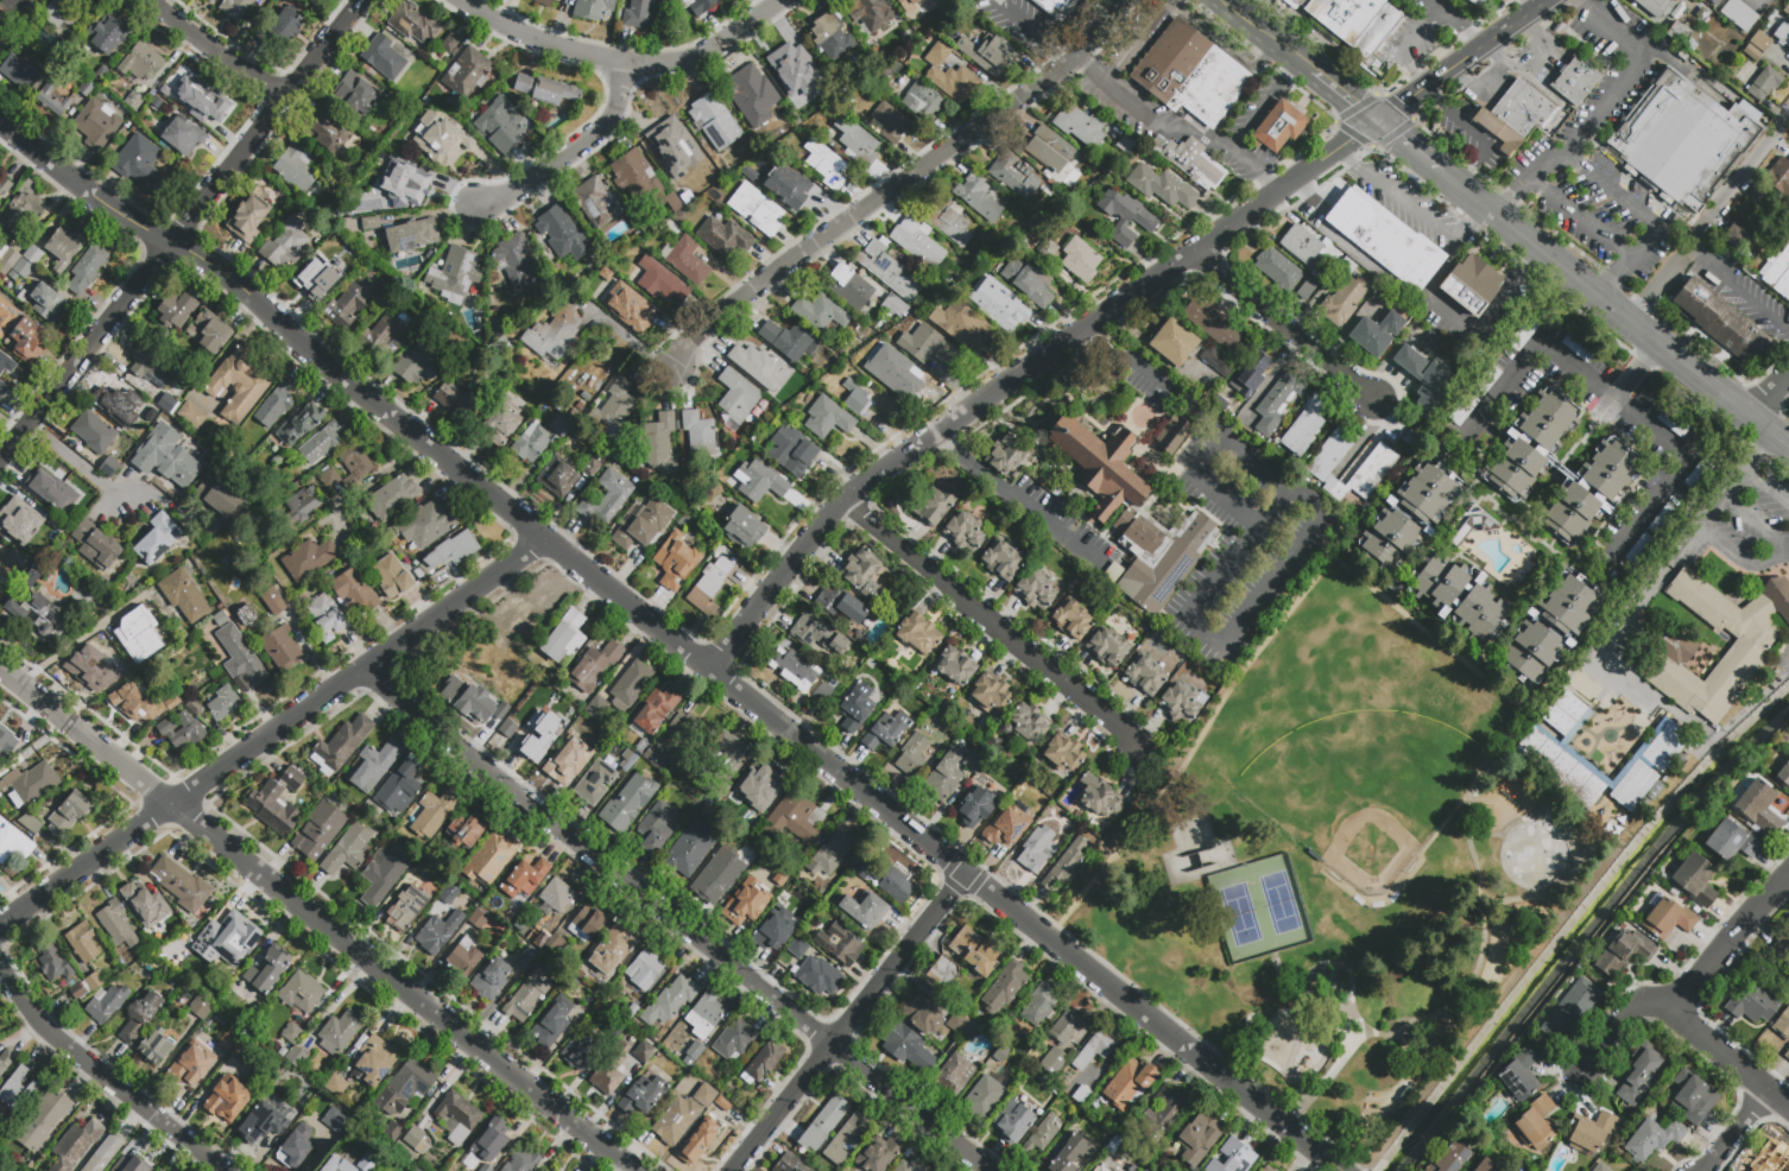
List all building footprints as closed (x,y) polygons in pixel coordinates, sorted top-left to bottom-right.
[(39,17),(53,0),(73,0),(68,7),(84,21),(76,32),(72,30),(57,31),(39,17)] [(219,10),(225,0),(252,0),(254,2),(238,24),(219,10)] [(551,8),(531,0),(555,0),(551,8)] [(573,17),(576,0),(617,0),(614,13),(606,11),(603,20),(602,20),(601,24),(573,17)] [(624,12),(625,0),(657,0),(656,7),(651,6),(650,13),(655,14),(652,30),(650,30),(649,33),(622,29),(625,13),(624,12)] [(687,12),(678,0),(721,0),(722,1),(709,11),(710,13),(698,21),(690,10),(687,12)] [(845,1),(846,0),(881,0),(881,1),(883,0),(886,0),(898,17),(889,24),(890,25),(881,32),(879,30),(864,40),(854,29),(861,24),(859,19),(854,23),(847,13),(851,10),(845,1)] [(905,14),(926,0),(896,0),(905,14)] [(1061,23),(1031,0),(1078,0),(1061,23)] [(1294,11),(1280,0),(1310,0),(1303,10),(1298,6),(1294,11)] [(1303,10),(1311,0),(1386,0),(1349,46),(1303,10)] [(1658,20),(1632,0),(1669,0),(1670,1),(1671,0),(1673,0),(1676,4),(1674,6),(1676,7),(1673,12),(1671,11),(1668,15),(1667,14),(1664,18),(1662,15),(1658,20)] [(1726,2),(1728,0),(1737,0),(1758,17),(1745,33),(1719,13),(1721,10),(1717,6),(1714,7),(1705,0),(1723,0),(1726,2)] [(444,29),(432,42),(428,38),(422,45),(411,37),(407,42),(386,24),(403,4),(407,7),(411,1),(444,29)] [(1344,55),(1385,2),(1403,17),(1372,56),(1384,65),(1373,77),(1344,55)] [(8,31),(0,25),(0,4),(18,19),(8,31)] [(270,51),(261,44),(263,43),(253,36),(261,25),(268,32),(291,5),(297,10),(296,12),(309,23),(286,50),(277,42),(270,51)] [(1784,6),(1788,9),(1788,18),(1781,11),(1784,6)] [(858,46),(832,64),(820,46),(815,50),(809,42),(813,39),(805,29),(810,26),(808,23),(830,7),(843,27),(839,30),(845,37),(848,33),(858,46)] [(1714,15),(1703,27),(1693,18),(1702,7),(1714,15)] [(990,27),(982,36),(967,24),(974,14),(990,27)] [(83,40),(99,21),(103,25),(110,15),(119,23),(118,24),(135,38),(124,52),(116,46),(107,58),(101,53),(94,63),(86,56),(93,48),(83,40)] [(1180,107),(1175,113),(1129,76),(1176,17),(1253,77),(1225,114),(1228,116),(1218,131),(1214,127),(1212,132),(1180,107)] [(1680,44),(1679,46),(1664,33),(1675,20),(1693,33),(1689,39),(1699,46),(1694,52),(1693,51),(1692,53),(1680,44)] [(1783,20),(1788,25),(1788,48),(1783,44),(1781,46),(1776,43),(1778,40),(1772,36),(1783,20)] [(1566,26),(1559,34),(1555,32),(1562,24),(1566,26)] [(1749,42),(1757,30),(1772,42),(1763,52),(1749,42)] [(407,62),(392,83),(359,58),(379,32),(392,43),(388,48),(407,62)] [(451,32),(461,39),(450,55),(440,46),(451,32)] [(8,40),(0,51),(0,34),(8,40)] [(817,74),(792,90),(765,52),(790,34),(804,55),(801,58),(805,64),(809,62),(817,74)] [(1005,63),(993,77),(955,48),(963,38),(976,48),(987,34),(992,38),(994,36),(998,39),(999,37),(1007,44),(1006,45),(1018,55),(1009,67),(1005,63)] [(13,48),(20,38),(32,48),(24,57),(13,48)] [(140,39),(147,45),(166,62),(148,83),(147,82),(145,87),(141,84),(139,88),(131,82),(134,77),(129,75),(127,78),(115,70),(140,39)] [(982,83),(969,100),(965,96),(959,105),(924,77),(934,65),(923,58),(938,39),(953,50),(942,63),(936,67),(944,74),(949,67),(955,71),(960,65),(982,83)] [(1762,53),(1756,62),(1743,52),(1749,44),(1762,53)] [(469,45),(493,64),(491,68),(492,68),(485,76),(488,80),(480,89),(475,86),(463,100),(441,82),(469,45)] [(25,93),(0,73),(0,68),(12,53),(27,65),(30,63),(40,72),(25,93)] [(1575,109),(1568,103),(1569,101),(1549,86),(1575,53),(1602,75),(1575,109)] [(752,119),(741,103),(740,103),(725,81),(751,62),(766,83),(761,86),(766,93),(770,90),(778,101),(752,119)] [(1667,64),(1604,140),(1624,157),(1622,159),(1626,163),(1623,167),(1630,172),(1638,179),(1642,175),(1677,204),(1681,201),(1698,214),(1711,197),(1713,200),(1728,179),(1727,178),(1741,159),(1743,160),(1758,141),(1757,140),(1764,132),(1745,116),(1747,114),(1733,103),(1726,112),(1667,64)] [(175,68),(184,76),(165,101),(154,93),(175,68)] [(329,96),(349,69),(364,80),(362,80),(369,86),(368,87),(383,97),(364,122),(329,96)] [(1785,82),(1777,93),(1775,90),(1762,106),(1747,94),(1768,69),(1785,82)] [(513,89),(519,72),(533,77),(533,80),(537,81),(538,76),(583,90),(579,105),(560,99),(557,107),(531,99),(532,95),(513,89)] [(67,97),(72,101),(59,119),(33,99),(51,77),(59,84),(53,91),(64,100),(67,97)] [(1536,125),(1523,141),(1488,114),(1518,77),(1560,109),(1553,118),(1555,120),(1550,127),(1548,125),(1543,131),(1536,125)] [(88,100),(76,91),(86,78),(97,88),(88,100)] [(917,80),(949,105),(933,125),(918,113),(916,115),(900,103),(906,96),(905,95),(917,80)] [(192,97),(202,84),(232,107),(215,128),(183,103),(189,95),(192,97)] [(690,106),(698,100),(698,99),(712,88),(745,135),(718,153),(700,127),(704,125),(701,121),(695,125),(687,112),(691,108),(690,106)] [(134,113),(124,103),(133,90),(145,100),(134,113)] [(513,110),(523,119),(518,124),(529,134),(505,158),(487,140),(491,137),(487,132),(483,137),(472,125),(502,94),(512,105),(504,112),(508,115),(513,110)] [(156,96),(163,102),(157,109),(150,103),(156,96)] [(97,154),(87,145),(90,140),(72,127),(70,125),(93,97),(103,106),(108,100),(118,108),(114,114),(124,121),(97,154)] [(1257,148),(1250,144),(1254,139),(1251,135),(1281,99),(1309,121),(1294,141),(1289,138),(1275,156),(1260,145),(1257,148)] [(902,138),(894,147),(878,135),(883,128),(870,118),(883,100),(899,113),(900,113),(912,121),(900,137),(902,138)] [(1106,135),(1093,152),(1069,133),(1068,135),(1050,122),(1068,101),(1089,118),(1092,115),(1105,126),(1100,131),(1106,135)] [(1481,108),(1488,114),(1523,141),(1515,152),(1513,151),(1507,158),(1498,151),(1503,145),(1477,122),(1474,125),(1471,121),(1481,108)] [(335,160),(302,135),(322,109),(355,134),(349,141),(348,140),(344,145),(346,146),(335,160)] [(410,132),(428,113),(435,120),(438,116),(447,125),(444,128),(450,134),(454,131),(457,133),(461,129),(476,145),(453,169),(450,166),(447,170),(437,162),(436,163),(428,154),(430,152),(410,132)] [(865,171),(841,153),(846,148),(836,141),(842,133),(833,126),(841,114),(879,144),(872,152),(877,157),(866,172),(865,171)] [(210,138),(206,145),(204,144),(201,148),(197,145),(185,160),(176,152),(177,151),(169,145),(169,146),(159,139),(176,116),(194,129),(196,127),(210,138)] [(675,175),(662,157),(655,162),(650,154),(656,150),(649,140),(653,137),(651,133),(672,119),(674,118),(700,157),(675,175)] [(1079,152),(1058,177),(1020,147),(1031,134),(1035,137),(1043,125),(1079,152)] [(137,132),(162,151),(151,165),(166,177),(153,195),(132,178),(128,183),(108,167),(137,132)] [(1138,143),(1129,156),(1115,145),(1125,133),(1138,143)] [(1227,172),(1210,194),(1196,183),(1195,184),(1189,179),(1190,177),(1162,154),(1159,157),(1149,147),(1158,134),(1168,143),(1170,140),(1178,146),(1181,143),(1183,144),(1190,135),(1206,148),(1202,152),(1227,172)] [(846,181),(835,192),(821,182),(823,177),(804,162),(811,153),(803,147),(811,137),(848,166),(842,173),(840,171),(837,175),(846,181)] [(320,176),(304,195),(291,184),(289,186),(282,179),(283,178),(271,169),(293,140),(316,159),(310,167),(320,176)] [(621,194),(612,181),(617,177),(611,170),(638,151),(663,185),(636,204),(626,190),(621,194)] [(1042,182),(1038,185),(1039,185),(1031,197),(1030,197),(1025,203),(1001,184),(1000,185),(986,175),(1005,151),(1020,163),(1019,164),(1023,165),(1024,163),(1033,171),(1031,173),(1042,182)] [(815,202),(805,214),(790,203),(794,200),(776,185),(782,177),(771,167),(778,157),(818,188),(810,198),(815,202)] [(1782,158),(1788,164),(1788,199),(1785,203),(1762,183),(1782,158)] [(388,162),(403,165),(400,170),(407,172),(409,167),(432,175),(425,200),(421,200),(419,205),(407,202),(409,196),(400,194),(399,197),(379,191),(388,162)] [(1199,196),(1188,210),(1177,202),(1172,209),(1152,194),(1148,201),(1124,182),(1139,163),(1159,178),(1164,172),(1182,186),(1184,183),(1199,196)] [(1005,209),(992,224),(953,194),(959,186),(961,189),(966,183),(962,179),(967,173),(972,178),(974,176),(990,189),(985,194),(1005,209)] [(624,214),(598,232),(582,208),(579,211),(570,198),(567,195),(596,175),(599,179),(600,178),(624,214)] [(2,198),(0,201),(0,184),(5,178),(13,184),(8,190),(12,194),(6,201),(2,198)] [(748,220),(745,216),(742,219),(738,215),(742,209),(729,200),(745,181),(784,211),(776,222),(782,226),(772,239),(748,220)] [(1322,221),(1351,184),(1416,236),(1420,233),(1449,255),(1422,291),(1417,296),(1322,221)] [(1161,226),(1151,236),(1133,222),(1126,230),(1138,240),(1131,249),(1113,235),(1121,223),(1120,222),(1115,228),(1110,222),(1111,220),(1096,209),(1111,190),(1124,201),(1126,197),(1161,226)] [(249,248),(223,228),(238,209),(236,208),(242,201),(245,203),(249,197),(248,196),(252,191),(268,204),(272,207),(268,211),(267,211),(264,215),(265,216),(257,228),(263,233),(249,248)] [(17,238),(0,224),(0,222),(11,208),(8,205),(15,196),(18,198),(21,192),(26,196),(29,194),(39,202),(36,205),(44,211),(37,221),(32,217),(17,238)] [(972,236),(962,248),(923,217),(929,210),(934,215),(936,211),(930,205),(938,196),(943,200),(944,197),(953,203),(954,202),(963,210),(959,215),(969,223),(963,230),(972,236)] [(593,249),(575,262),(568,252),(558,259),(548,241),(551,239),(546,233),(541,236),(533,226),(539,222),(537,219),(560,203),(579,230),(580,229),(593,249)] [(303,257),(293,266),(289,261),(283,267),(278,262),(274,267),(257,251),(268,239),(272,241),(282,232),(278,228),(291,214),(304,226),(299,230),(310,239),(298,252),(303,257)] [(756,240),(745,253),(737,246),(726,259),(695,234),(710,215),(725,226),(729,220),(756,240)] [(948,253),(934,272),(889,238),(898,226),(899,227),(908,215),(922,227),(924,223),(933,229),(927,238),(948,253)] [(361,219),(380,216),(381,229),(362,230),(361,219)] [(434,216),(436,226),(437,233),(438,233),(440,240),(438,241),(440,242),(426,246),(426,247),(416,249),(391,255),(387,239),(381,240),(379,233),(385,230),(385,229),(406,223),(406,221),(416,219),(416,221),(434,216)] [(1308,267),(1277,243),(1295,222),(1325,246),(1308,267)] [(61,274),(52,267),(56,262),(51,259),(53,255),(44,248),(61,226),(70,234),(72,230),(87,241),(82,246),(81,246),(69,261),(70,262),(61,274)] [(1755,242),(1747,251),(1744,248),(1740,253),(1724,240),(1734,226),(1755,242)] [(545,284),(527,291),(524,284),(513,289),(506,271),(508,270),(506,262),(500,265),(495,253),(500,251),(497,241),(521,230),(525,240),(527,239),(536,258),(529,261),(532,268),(537,266),(545,284)] [(924,285),(910,303),(853,259),(859,252),(870,260),(872,257),(865,251),(879,233),(891,242),(887,247),(889,248),(885,254),(924,285)] [(712,271),(697,287),(659,258),(658,255),(668,243),(674,248),(684,234),(700,246),(691,254),(712,271)] [(1781,248),(1788,238),(1788,303),(1760,280),(1763,278),(1758,274),(1768,262),(1765,260),(1774,249),(1781,254),(1784,251),(1781,248)] [(1063,254),(1076,239),(1089,249),(1088,249),(1104,262),(1095,273),(1099,276),(1088,289),(1062,267),(1069,258),(1063,254)] [(4,277),(0,274),(0,259),(0,248),(5,242),(21,257),(4,277)] [(80,298),(65,287),(75,276),(70,272),(94,242),(109,254),(95,272),(97,274),(80,298)] [(1060,251),(1049,264),(1038,255),(1049,242),(1060,251)] [(31,246),(32,243),(45,254),(36,267),(21,257),(31,246)] [(423,283),(429,267),(432,268),(437,253),(447,257),(451,243),(459,247),(481,255),(479,260),(480,260),(478,270),(482,272),(478,285),(487,289),(485,297),(479,295),(475,303),(463,298),(460,306),(438,299),(440,295),(429,290),(430,285),(423,283)] [(1302,273),(1288,291),(1253,265),(1257,260),(1254,259),(1259,253),(1260,253),(1268,245),(1302,273)] [(337,289),(329,297),(327,295),(314,306),(298,291),(299,290),(296,287),(299,284),(295,280),(299,274),(297,272),(305,264),(304,262),(308,259),(311,264),(323,253),(331,261),(340,253),(344,258),(349,264),(346,267),(347,268),(337,278),(336,277),(330,281),(337,289)] [(1499,290),(1490,302),(1475,319),(1454,303),(1437,290),(1456,265),(1460,267),(1471,253),(1505,279),(1498,289),(1499,290)] [(656,300),(627,279),(637,266),(646,254),(695,292),(685,304),(683,303),(677,311),(658,297),(656,300)] [(1341,322),(1336,327),(1315,310),(1320,303),(1327,293),(1330,297),(1346,278),(1334,268),(1344,257),(1357,266),(1352,271),(1370,284),(1366,290),(1367,291),(1361,300),(1359,299),(1354,305),(1357,308),(1344,324),(1341,322)] [(21,258),(34,267),(25,280),(19,276),(15,281),(7,276),(21,258)] [(1047,311),(1044,315),(1041,311),(1028,300),(1029,299),(993,272),(1000,262),(1005,266),(1009,261),(1009,262),(1010,261),(1019,258),(1039,272),(1041,270),(1052,278),(1049,283),(1051,285),(1047,290),(1057,298),(1047,311)] [(1333,268),(1321,283),(1309,273),(1321,259),(1333,268)] [(827,289),(834,279),(829,276),(840,261),(854,273),(851,277),(872,293),(858,311),(856,312),(827,289)] [(995,277),(988,285),(982,279),(981,281),(974,276),(981,266),(995,277)] [(606,309),(617,295),(611,291),(608,295),(594,284),(606,270),(663,315),(664,316),(653,329),(643,322),(639,327),(630,319),(625,324),(606,309)] [(1668,305),(1692,276),(1776,343),(1747,368),(1680,314),(1668,305)] [(1316,285),(1304,300),(1295,293),(1307,278),(1316,285)] [(352,315),(355,316),(353,318),(356,321),(344,335),(320,312),(331,299),(335,303),(342,296),(340,293),(352,279),(374,298),(359,316),(354,312),(352,315)] [(67,302),(51,323),(32,309),(36,304),(33,303),(34,300),(30,297),(40,281),(59,295),(58,296),(67,302)] [(1010,335),(979,309),(984,303),(982,302),(993,289),(1009,302),(1011,300),(1024,311),(1013,324),(1017,327),(1010,335)] [(1229,354),(1175,311),(1178,308),(1191,290),(1213,306),(1246,333),(1229,354)] [(178,331),(169,323),(166,325),(159,319),(162,315),(156,310),(169,292),(179,292),(183,293),(184,291),(200,304),(178,331)] [(853,317),(843,328),(833,319),(821,334),(794,312),(790,309),(801,295),(813,304),(821,292),(853,317)] [(1,338),(0,338),(0,295),(48,331),(43,337),(50,342),(31,367),(11,352),(18,342),(10,336),(14,330),(12,329),(10,328),(1,338)] [(927,318),(936,306),(943,312),(955,297),(993,328),(981,343),(980,341),(971,353),(927,318)] [(1397,300),(1414,315),(1402,330),(1402,329),(1377,360),(1346,336),(1364,315),(1377,325),(1397,300)] [(549,325),(554,317),(550,315),(556,302),(576,306),(574,316),(582,321),(576,328),(579,330),(574,336),(576,337),(570,346),(575,348),(567,360),(561,356),(558,361),(545,350),(541,356),(519,340),(527,328),(530,330),(537,322),(543,325),(545,322),(549,325)] [(233,330),(221,346),(219,343),(210,353),(194,340),(202,329),(194,323),(202,314),(203,315),(207,310),(233,330)] [(397,317),(400,312),(412,322),(406,329),(405,329),(393,344),(391,342),(377,360),(356,344),(367,330),(371,333),(387,311),(397,317)] [(1526,317),(1537,327),(1517,352),(1506,343),(1526,317)] [(769,319),(783,331),(785,329),(789,331),(796,322),(817,338),(816,340),(823,346),(814,357),(805,352),(795,365),(765,340),(758,334),(769,319)] [(1149,347),(1170,319),(1201,343),(1180,372),(1149,347)] [(894,344),(904,331),(911,336),(922,322),(962,353),(949,369),(931,355),(923,367),(894,344)] [(1429,330),(1442,341),(1430,356),(1417,344),(1429,330)] [(1569,331),(1594,352),(1586,363),(1560,343),(1569,331)] [(513,350),(498,361),(487,347),(504,336),(513,350)] [(415,390),(392,372),(405,355),(407,357),(422,340),(443,356),(434,368),(434,367),(430,372),(424,367),(421,372),(425,375),(415,390)] [(132,354),(141,341),(176,369),(173,372),(177,374),(163,391),(150,381),(148,384),(141,378),(140,379),(129,371),(135,362),(131,359),(133,355),(132,354)] [(242,341),(254,350),(246,363),(272,382),(239,428),(220,413),(228,404),(229,404),(234,398),(223,390),(216,399),(202,390),(226,357),(228,360),(242,341)] [(1429,413),(1415,403),(1420,395),(1415,392),(1422,384),(1391,360),(1403,343),(1427,362),(1418,373),(1421,375),(1433,360),(1456,378),(1429,413)] [(765,352),(780,363),(771,376),(780,384),(772,394),(765,388),(726,356),(737,344),(746,350),(750,346),(759,353),(763,349),(765,352)] [(1200,359),(1210,344),(1237,365),(1226,379),(1200,359)] [(914,367),(906,375),(896,367),(889,375),(881,369),(877,374),(866,366),(864,368),(856,362),(871,346),(892,362),(898,355),(914,367)] [(1250,399),(1228,382),(1254,348),(1273,362),(1263,375),(1265,378),(1250,399)] [(4,371),(0,375),(0,351),(18,365),(10,375),(4,371)] [(1481,398),(1471,390),(1491,365),(1502,373),(1481,398)] [(763,394),(750,412),(751,413),(735,432),(725,424),(728,419),(720,412),(723,409),(718,404),(729,391),(715,380),(727,366),(763,394)] [(1268,438),(1254,429),(1263,417),(1254,410),(1287,371),(1308,387),(1300,398),(1296,394),(1279,416),(1283,418),(1268,438)] [(620,375),(632,385),(626,393),(638,403),(611,439),(584,419),(594,406),(600,411),(608,400),(611,401),(612,398),(606,393),(620,375)] [(282,379),(291,386),(287,391),(291,393),(289,395),(291,397),(291,398),(297,403),(289,414),(286,413),(283,419),(282,418),(270,432),(252,418),(270,394),(282,379)] [(11,388),(0,401),(0,380),(11,388)] [(431,399),(447,380),(464,394),(457,403),(462,406),(453,417),(431,399)] [(849,381),(849,380),(867,393),(864,397),(870,401),(868,401),(871,404),(871,405),(872,406),(868,412),(866,411),(860,418),(842,405),(845,401),(836,394),(847,380),(849,381)] [(530,395),(519,409),(504,395),(514,382),(530,395)] [(96,398),(105,388),(106,388),(106,387),(107,387),(107,386),(108,386),(109,386),(110,386),(112,386),(113,386),(113,387),(114,387),(135,403),(133,406),(135,409),(124,425),(94,406),(95,401),(96,398)] [(1511,424),(1521,412),(1525,416),(1530,411),(1524,407),(1530,399),(1528,398),(1536,386),(1543,392),(1545,387),(1550,387),(1580,409),(1581,414),(1580,416),(1579,417),(1578,419),(1580,420),(1572,432),(1569,430),(1563,438),(1561,436),(1559,439),(1557,441),(1562,444),(1551,457),(1557,462),(1553,468),(1550,467),(1541,479),(1538,476),(1530,487),(1532,489),(1521,505),(1506,493),(1503,495),(1494,489),(1497,487),(1480,474),(1493,457),(1496,460),(1502,452),(1504,455),(1509,449),(1503,445),(1509,438),(1506,436),(1505,438),(1500,433),(1507,426),(1515,432),(1517,428),(1511,424)] [(1213,403),(1224,390),(1237,400),(1226,413),(1213,403)] [(1300,457),(1279,441),(1303,409),(1301,407),(1313,392),(1328,404),(1319,416),(1323,420),(1310,437),(1314,439),(1300,457)] [(1468,392),(1479,400),(1459,426),(1448,418),(1468,392)] [(822,442),(802,425),(807,420),(805,419),(809,414),(807,413),(822,393),(860,424),(849,437),(835,425),(822,442)] [(171,416),(159,407),(167,394),(181,404),(171,416)] [(309,399),(316,407),(320,404),(329,413),(321,422),(321,423),(310,433),(308,431),(304,433),(303,433),(289,448),(274,433),(309,399)] [(176,414),(188,400),(208,416),(196,431),(176,414)] [(140,414),(144,410),(144,409),(148,401),(163,412),(153,424),(140,414)] [(504,403),(514,411),(513,414),(523,420),(508,441),(507,438),(500,449),(493,443),(491,445),(476,435),(485,423),(491,428),(495,420),(492,418),(504,403)] [(1656,419),(1665,407),(1681,420),(1689,428),(1681,438),(1656,419)] [(101,457),(86,445),(87,444),(70,431),(87,409),(119,433),(101,457)] [(698,420),(714,419),(716,456),(690,457),(689,431),(682,431),(681,411),(698,410),(698,420)] [(658,412),(675,411),(676,431),(669,432),(671,456),(677,455),(678,474),(657,475),(657,473),(646,473),(644,424),(658,423),(658,412)] [(558,413),(575,426),(568,436),(565,433),(563,438),(548,426),(558,413)] [(1052,444),(1045,439),(1067,414),(1073,419),(1075,416),(1083,423),(1080,426),(1105,447),(1112,438),(1115,441),(1124,430),(1138,441),(1130,451),(1132,455),(1121,467),(1153,493),(1138,511),(1126,502),(1105,528),(1098,521),(1093,527),(1087,523),(1102,504),(1076,481),(1085,471),(1060,451),(1056,455),(1048,449),(1052,444)] [(1176,423),(1181,417),(1193,426),(1189,431),(1193,433),(1170,462),(1155,449),(1157,445),(1153,443),(1172,420),(1176,423)] [(798,481),(760,450),(767,442),(765,439),(782,418),(805,437),(804,439),(817,451),(810,461),(811,462),(803,471),(805,473),(798,481)] [(334,419),(341,428),(336,432),(340,437),(339,438),(344,444),(328,458),(327,455),(324,456),(304,474),(295,463),(302,456),(297,450),(334,419)] [(523,462),(510,449),(536,419),(543,425),(542,426),(551,435),(548,437),(555,443),(535,467),(525,458),(523,462)] [(1437,452),(1430,447),(1448,424),(1456,431),(1454,433),(1458,436),(1447,448),(1443,445),(1437,452)] [(1338,426),(1357,441),(1329,475),(1345,488),(1380,443),(1399,457),(1360,507),(1345,495),(1340,501),(1302,471),(1338,426)] [(148,473),(132,460),(146,443),(150,445),(164,429),(197,455),(178,480),(156,462),(148,473)] [(1003,438),(1007,432),(1030,450),(1012,473),(1010,471),(1004,477),(982,461),(994,445),(993,444),(1000,436),(1003,438)] [(1626,447),(1635,452),(1632,455),(1645,466),(1649,468),(1635,485),(1630,481),(1622,493),(1624,495),(1606,517),(1602,514),(1597,521),(1592,518),(1589,521),(1591,523),(1585,531),(1588,533),(1579,545),(1576,543),(1572,546),(1573,547),(1570,550),(1557,539),(1559,538),(1556,536),(1555,537),(1542,526),(1538,524),(1543,517),(1541,514),(1548,505),(1550,506),(1557,499),(1560,501),(1564,495),(1559,492),(1567,481),(1553,469),(1555,467),(1557,464),(1573,476),(1585,462),(1589,467),(1594,461),(1592,458),(1597,452),(1593,450),(1602,439),(1606,443),(1610,438),(1612,435),(1623,443),(1620,447),(1624,449),(1626,447)] [(347,492),(340,482),(350,475),(337,456),(360,441),(366,450),(364,451),(377,471),(347,492)] [(575,471),(581,476),(563,500),(536,480),(556,454),(576,469),(575,471)] [(580,471),(592,457),(593,458),(598,454),(606,461),(590,480),(580,471)] [(99,469),(109,456),(121,467),(110,480),(99,469)] [(754,456),(792,487),(782,500),(767,489),(756,505),(738,490),(738,489),(732,485),(754,456)] [(1397,575),(1386,566),(1383,572),(1365,558),(1366,556),(1355,546),(1360,539),(1359,538),(1365,531),(1370,536),(1373,531),(1371,528),(1376,523),(1373,520),(1383,507),(1387,511),(1390,507),(1383,502),(1389,495),(1396,501),(1399,496),(1395,492),(1402,482),(1404,485),(1412,475),(1415,476),(1417,473),(1414,469),(1422,457),(1434,466),(1437,461),(1442,464),(1437,470),(1447,477),(1450,471),(1456,476),(1452,481),(1459,487),(1453,495),(1454,496),(1442,512),(1445,514),(1435,526),(1431,524),(1428,527),(1434,532),(1430,538),(1428,536),(1421,545),(1416,542),(1410,549),(1402,559),(1405,563),(1399,571),(1397,575)] [(1712,466),(1693,490),(1683,482),(1702,458),(1712,466)] [(636,488),(628,496),(630,498),(607,525),(594,513),(588,520),(575,509),(586,495),(598,504),(608,492),(606,489),(605,489),(595,482),(608,466),(636,488)] [(328,489),(318,476),(322,474),(320,471),(328,467),(329,469),(333,467),(341,480),(328,489)] [(45,505),(21,487),(32,475),(33,476),(39,468),(55,480),(57,477),(81,496),(67,514),(63,512),(62,514),(48,502),(45,505)] [(381,525),(364,500),(404,471),(410,480),(411,479),(415,482),(413,483),(416,486),(417,485),(423,493),(411,501),(413,504),(381,525)] [(192,496),(206,479),(215,485),(221,477),(251,500),(238,517),(233,513),(226,521),(192,496)] [(956,500),(933,530),(916,515),(919,512),(918,511),(930,496),(925,493),(931,486),(938,492),(942,488),(956,500)] [(314,487),(324,504),(306,514),(310,521),(301,527),(297,523),(291,526),(295,531),(291,533),(290,531),(286,533),(274,514),(286,507),(285,505),(314,487)] [(626,553),(609,540),(620,526),(618,524),(645,488),(655,494),(653,496),(676,514),(659,534),(658,533),(645,550),(634,542),(626,553)] [(460,525),(421,552),(412,539),(406,544),(402,538),(399,539),(390,526),(421,506),(422,507),(434,499),(437,506),(440,505),(448,515),(451,513),(460,525)] [(731,542),(728,544),(718,534),(726,525),(721,521),(726,517),(723,514),(734,501),(767,528),(746,555),(731,542)] [(1665,504),(1677,513),(1635,568),(1623,558),(1665,504)] [(1460,551),(1450,544),(1454,536),(1448,531),(1459,514),(1467,513),(1473,505),(1510,533),(1472,537),(1460,551)] [(20,547),(0,531),(0,519),(11,506),(24,517),(26,513),(39,524),(20,547)] [(1123,538),(1112,530),(1129,507),(1137,514),(1140,511),(1168,532),(1175,523),(1181,527),(1194,511),(1197,514),(1200,512),(1216,525),(1214,527),(1219,531),(1213,538),(1219,544),(1213,551),(1207,545),(1199,556),(1203,561),(1182,588),(1156,621),(1146,614),(1143,619),(1131,610),(1136,605),(1115,589),(1138,559),(1118,544),(1123,538)] [(150,568),(132,550),(154,527),(150,523),(162,511),(183,532),(173,542),(175,543),(150,568)] [(981,525),(978,530),(985,534),(981,538),(985,539),(979,546),(980,546),(974,555),(960,544),(957,547),(954,544),(954,543),(941,533),(953,517),(955,519),(961,511),(981,525)] [(81,546),(69,537),(84,518),(96,527),(126,551),(124,555),(125,556),(122,561),(118,557),(102,576),(89,565),(90,563),(76,552),(81,546)] [(450,540),(467,528),(480,549),(455,566),(451,561),(444,565),(442,562),(432,568),(426,575),(418,566),(417,568),(411,563),(415,558),(421,563),(424,557),(436,550),(435,547),(448,538),(450,540)] [(674,594),(658,583),(668,571),(652,559),(676,528),(685,536),(682,540),(690,546),(685,553),(688,556),(694,549),(703,556),(683,582),(678,578),(675,582),(679,587),(674,594)] [(329,539),(340,553),(296,584),(279,559),(309,539),(312,544),(315,543),(316,545),(318,544),(320,546),(329,539)] [(1020,568),(1007,584),(995,574),(993,575),(985,568),(986,566),(981,562),(982,561),(981,559),(988,551),(990,552),(1000,539),(1009,545),(1007,546),(1016,553),(1023,559),(1018,565),(1020,568)] [(61,555),(55,549),(62,542),(72,550),(68,555),(63,551),(61,555)] [(875,607),(842,578),(847,574),(842,569),(848,563),(846,559),(851,553),(854,556),(862,545),(873,555),(871,558),(880,565),(879,566),(881,569),(871,582),(886,595),(875,607)] [(31,564),(20,576),(4,562),(14,550),(31,564)] [(369,568),(392,552),(405,572),(406,570),(416,584),(398,597),(397,595),(390,601),(379,586),(381,584),(369,568)] [(1497,600),(1507,608),(1505,612),(1479,644),(1475,648),(1466,640),(1469,635),(1464,631),(1467,627),(1464,624),(1459,628),(1443,616),(1441,620),(1434,615),(1437,610),(1430,605),(1434,600),(1429,596),(1427,600),(1421,595),(1416,600),(1408,594),(1406,595),(1404,591),(1411,582),(1406,578),(1425,555),(1429,558),(1433,553),(1446,564),(1443,566),(1447,570),(1452,564),(1458,569),(1461,564),(1466,568),(1462,571),(1472,580),(1479,571),(1486,576),(1483,581),(1491,587),(1488,591),(1494,596),(1490,602),(1493,605),(1497,600)] [(726,577),(722,582),(725,583),(710,602),(718,608),(709,620),(685,601),(684,600),(703,574),(702,572),(709,563),(726,577)] [(1115,564),(1125,572),(1112,589),(1101,581),(1115,564)] [(1623,564),(1637,575),(1618,602),(1602,591),(1623,564)] [(210,612),(190,626),(177,607),(173,609),(157,584),(182,566),(208,605),(207,606),(210,612)] [(1055,593),(1052,596),(1055,599),(1044,613),(1036,606),(1032,609),(1024,602),(1025,601),(1012,591),(1030,566),(1039,574),(1039,575),(1050,583),(1048,587),(1055,593)] [(1783,577),(1788,586),(1788,588),(1788,589),(1788,637),(1785,633),(1787,627),(1776,613),(1774,613),(1769,618),(1779,633),(1764,654),(1769,658),(1714,727),(1696,711),(1692,717),(1686,713),(1635,672),(1656,647),(1646,640),(1661,621),(1684,637),(1699,647),(1684,665),(1683,666),(1680,663),(1679,665),(1684,670),(1702,683),(1737,640),(1722,628),(1719,633),(1683,606),(1679,601),(1676,603),(1662,593),(1682,568),(1683,566),(1739,610),(1760,595),(1766,578),(1783,577)] [(329,583),(353,568),(367,590),(371,588),(381,605),(358,620),(347,605),(344,606),(329,583)] [(13,628),(0,617),(0,615),(34,570),(42,576),(25,600),(27,602),(34,591),(38,594),(39,594),(51,602),(46,607),(59,618),(51,627),(52,628),(53,634),(50,639),(44,640),(39,637),(39,631),(36,628),(33,632),(19,622),(13,628)] [(1521,683),(1503,669),(1507,664),(1498,656),(1500,653),(1529,616),(1525,614),(1530,607),(1538,613),(1541,609),(1535,606),(1544,595),(1548,597),(1559,586),(1554,582),(1561,572),(1563,570),(1574,578),(1578,574),(1598,589),(1593,595),(1599,600),(1587,615),(1589,616),(1582,625),(1585,626),(1572,641),(1574,644),(1569,650),(1567,647),(1555,663),(1553,660),(1547,670),(1543,667),(1541,671),(1544,673),(1541,678),(1537,676),(1531,683),(1525,678),(1521,683)] [(8,580),(0,590),(0,573),(8,580)] [(834,619),(814,602),(829,583),(840,591),(841,590),(846,594),(847,593),(870,612),(858,627),(840,612),(834,619)] [(287,608),(274,618),(259,596),(272,587),(287,608)] [(330,601),(333,600),(349,622),(347,624),(349,626),(337,635),(336,633),(333,634),(336,638),(325,646),(317,634),(321,632),(303,609),(312,602),(311,600),(316,596),(317,599),(320,596),(323,593),(330,601)] [(1092,619),(1087,624),(1091,627),(1077,644),(1066,633),(1064,635),(1055,627),(1057,625),(1049,619),(1067,596),(1077,605),(1076,606),(1086,613),(1086,614),(1092,619)] [(164,646),(151,628),(156,624),(142,605),(109,628),(135,665),(164,646)] [(236,614),(239,612),(238,610),(245,607),(245,608),(248,606),(257,619),(254,620),(255,622),(241,632),(236,624),(241,621),(236,614)] [(557,663),(538,648),(571,607),(587,619),(577,631),(588,638),(581,646),(570,658),(564,653),(557,663)] [(943,637),(934,650),(927,658),(909,644),(908,645),(893,634),(911,609),(923,619),(922,620),(924,621),(927,620),(936,627),(934,629),(943,637)] [(788,637),(804,613),(814,620),(816,618),(851,643),(841,656),(828,646),(826,650),(810,639),(804,647),(788,637)] [(214,634),(232,622),(246,644),(247,643),(270,677),(253,689),(252,688),(241,695),(222,665),(230,659),(214,634)] [(271,633),(285,622),(291,631),(287,633),(290,637),(293,641),(295,641),(299,647),(297,650),(305,660),(305,664),(301,667),(296,665),(291,669),(291,673),(286,677),(282,675),(259,643),(271,633)] [(1129,645),(1120,656),(1123,658),(1113,670),(1106,664),(1105,665),(1095,658),(1096,657),(1085,647),(1101,626),(1112,633),(1112,632),(1129,645)] [(91,689),(70,658),(86,648),(87,650),(102,639),(120,664),(137,652),(145,664),(146,665),(128,677),(122,667),(91,689)] [(588,696),(581,690),(580,691),(565,681),(593,645),(601,652),(611,639),(626,651),(613,667),(609,664),(596,682),(599,683),(588,696)] [(960,692),(930,669),(949,645),(959,653),(961,651),(967,654),(965,658),(979,669),(960,692)] [(779,647),(786,653),(790,648),(813,665),(815,662),(824,669),(804,695),(779,675),(784,670),(779,666),(776,671),(765,664),(771,657),(779,647)] [(1140,652),(1170,676),(1151,700),(1138,688),(1136,690),(1125,682),(1127,678),(1123,673),(1140,652)] [(622,714),(611,704),(615,698),(608,692),(637,658),(655,673),(637,695),(641,698),(631,710),(627,707),(622,714)] [(472,684),(476,688),(479,685),(489,695),(488,697),(499,705),(480,727),(467,716),(466,717),(447,702),(448,701),(437,692),(451,675),(468,688),(472,684)] [(981,676),(985,678),(987,676),(997,683),(1000,679),(1010,686),(1006,691),(1013,696),(999,715),(991,709),(987,714),(976,705),(978,704),(966,695),(981,676)] [(853,735),(834,721),(841,714),(835,709),(861,678),(864,681),(865,682),(865,683),(866,684),(866,686),(866,688),(865,689),(864,690),(861,692),(860,694),(860,695),(874,708),(853,735)] [(885,709),(875,702),(896,678),(904,684),(885,709)] [(822,704),(811,696),(822,682),(827,685),(832,679),(837,684),(822,704)] [(1199,705),(1197,708),(1200,710),(1188,727),(1180,720),(1177,722),(1168,715),(1169,713),(1157,703),(1161,700),(1159,698),(1169,688),(1171,690),(1177,682),(1187,689),(1187,688),(1197,696),(1193,701),(1199,705)] [(242,705),(216,724),(209,715),(211,714),(206,705),(216,697),(214,694),(227,684),(242,705)] [(669,685),(683,696),(678,702),(679,703),(676,707),(677,707),(668,721),(665,719),(652,736),(630,720),(638,709),(639,710),(644,704),(643,703),(655,686),(663,692),(669,685)] [(116,703),(129,686),(139,695),(137,697),(158,714),(147,727),(116,703)] [(1570,742),(1542,721),(1564,690),(1588,708),(1587,709),(1593,713),(1570,742)] [(596,695),(609,705),(596,722),(583,711),(596,695)] [(185,707),(191,698),(204,708),(197,716),(185,707)] [(535,767),(521,757),(530,746),(519,733),(532,722),(531,721),(533,719),(532,716),(551,701),(569,721),(550,736),(544,747),(546,749),(535,767)] [(1006,720),(1020,702),(1029,708),(1031,704),(1042,711),(1038,716),(1043,720),(1043,721),(1048,724),(1047,726),(1050,728),(1042,738),(1041,736),(1032,748),(1011,732),(1014,727),(1006,720)] [(530,719),(521,729),(519,727),(510,738),(497,727),(510,710),(512,713),(517,708),(530,719)] [(208,736),(192,747),(190,743),(177,753),(165,735),(162,738),(153,727),(169,716),(177,728),(172,732),(175,733),(182,728),(175,717),(185,709),(189,715),(194,720),(195,722),(197,721),(208,736)] [(911,720),(909,723),(910,724),(889,752),(879,746),(881,742),(880,742),(873,752),(861,742),(886,710),(894,716),(899,710),(911,720)] [(664,733),(679,711),(685,716),(688,713),(700,721),(681,746),(664,733)] [(919,729),(910,722),(918,711),(928,717),(919,729)] [(321,768),(311,760),(308,758),(312,752),(311,751),(320,739),(328,746),(346,721),(350,724),(360,713),(375,724),(337,774),(333,771),(328,778),(318,771),(321,768)] [(1690,738),(1662,774),(1641,758),(1669,721),(1690,738)] [(613,734),(602,747),(584,733),(589,726),(595,732),(601,724),(613,734)] [(8,758),(0,751),(0,731),(4,727),(21,741),(8,758)] [(1585,811),(1512,753),(1532,727),(1606,785),(1585,811)] [(562,785),(542,768),(571,732),(589,746),(574,765),(576,767),(562,785)] [(709,786),(693,773),(723,732),(751,752),(731,777),(722,771),(727,764),(720,758),(712,770),(718,776),(709,786)] [(912,779),(893,765),(902,753),(899,752),(915,732),(930,742),(919,757),(927,761),(912,779)] [(1048,762),(1041,757),(1043,753),(1041,752),(1055,734),(1062,740),(1063,738),(1070,743),(1073,740),(1082,747),(1080,751),(1087,757),(1073,773),(1066,767),(1061,772),(1048,762)] [(367,796),(349,780),(365,761),(359,757),(368,745),(378,753),(391,738),(405,748),(367,796)] [(640,757),(633,751),(644,738),(651,743),(640,757)] [(657,770),(640,757),(646,751),(651,745),(652,745),(662,753),(666,758),(657,770)] [(965,774),(943,802),(922,786),(953,747),(963,755),(954,767),(965,774)] [(639,758),(626,773),(619,766),(624,760),(620,757),(627,749),(634,755),(636,754),(639,758)] [(972,751),(986,762),(974,777),(960,765),(972,751)] [(381,803),(374,797),(410,754),(422,764),(410,779),(422,789),(400,815),(394,810),(390,815),(379,806),(381,803)] [(594,808),(573,791),(598,759),(602,761),(602,762),(606,765),(611,759),(617,764),(612,770),(613,771),(614,771),(619,774),(618,776),(621,778),(617,783),(613,780),(609,786),(603,781),(601,785),(607,790),(594,808)] [(1772,781),(1788,759),(1788,794),(1772,781)] [(45,760),(61,784),(19,811),(6,791),(8,790),(1,779),(17,768),(20,774),(26,770),(27,772),(45,760)] [(1630,812),(1608,796),(1637,760),(1658,777),(1630,812)] [(303,814),(284,838),(255,816),(257,814),(244,803),(254,789),(259,792),(271,777),(277,781),(290,765),(306,777),(295,792),(286,785),(284,787),(285,790),(277,800),(284,806),(289,802),(303,814)] [(733,793),(754,767),(773,783),(780,789),(773,798),(766,808),(756,799),(745,814),(731,800),(735,795),(733,793)] [(622,834),(599,816),(611,800),(613,802),(636,772),(647,780),(650,778),(660,786),(643,810),(639,808),(636,811),(638,814),(622,834)] [(1129,802),(1118,815),(1117,815),(1114,818),(1110,815),(1106,819),(1100,815),(1099,817),(1087,809),(1086,810),(1077,804),(1083,796),(1085,797),(1089,791),(1086,789),(1086,790),(1077,784),(1087,772),(1094,777),(1095,776),(1107,784),(1106,785),(1129,802)] [(1785,821),(1772,837),(1732,806),(1755,777),(1778,795),(1768,808),(1785,821)] [(720,804),(709,797),(720,781),(731,790),(720,804)] [(1661,783),(1665,787),(1652,802),(1645,796),(1657,781),(1660,784),(1661,783)] [(975,783),(987,792),(988,791),(994,797),(987,805),(993,809),(982,822),(980,819),(971,830),(962,823),(963,821),(953,811),(975,783)] [(423,841),(407,828),(423,809),(418,805),(429,792),(438,800),(450,785),(464,797),(429,841),(425,838),(423,841)] [(776,843),(760,831),(794,789),(827,815),(815,829),(822,835),(810,849),(785,830),(776,843)] [(59,842),(45,830),(51,823),(48,821),(72,792),(90,808),(81,821),(77,817),(62,835),(64,837),(59,842)] [(314,863),(290,844),(298,834),(304,838),(306,836),(301,831),(309,821),(306,818),(323,798),(349,818),(314,863)] [(652,859),(641,850),(647,842),(634,831),(659,799),(676,812),(665,825),(674,833),(652,859)] [(1005,803),(1029,821),(1022,829),(1023,830),(1018,836),(1017,836),(1014,838),(1016,840),(1010,849),(999,842),(995,847),(981,836),(1005,803)] [(29,812),(44,824),(34,836),(20,824),(29,812)] [(454,841),(445,835),(443,833),(457,815),(466,821),(473,812),(488,827),(467,852),(461,847),(460,849),(456,850),(451,846),(451,843),(454,841)] [(1,865),(0,864),(0,817),(37,844),(25,860),(13,850),(1,865)] [(685,879),(678,873),(675,876),(659,863),(695,817),(707,827),(704,830),(718,840),(685,879)] [(1763,847),(1752,860),(1739,850),(1727,865),(1702,844),(1724,817),(1763,847)] [(331,878),(318,867),(355,821),(367,829),(368,828),(374,833),(360,852),(366,857),(355,872),(343,862),(331,878)] [(828,876),(821,871),(820,873),(817,872),(814,875),(804,867),(822,844),(826,847),(830,840),(828,837),(840,822),(852,830),(848,835),(855,841),(828,876)] [(1043,825),(1055,834),(1044,848),(1050,854),(1033,876),(1014,862),(1023,850),(1020,848),(1037,827),(1041,829),(1043,825)] [(489,886),(478,876),(473,882),(460,872),(493,830),(501,837),(500,837),(505,841),(508,836),(521,847),(489,886)] [(1045,892),(1036,885),(1077,833),(1088,840),(1086,843),(1087,846),(1081,853),(1085,856),(1060,888),(1052,882),(1045,892)] [(715,909),(703,900),(706,898),(698,892),(700,890),(693,884),(723,843),(735,853),(733,855),(747,866),(715,909)] [(373,912),(358,900),(369,886),(361,879),(373,863),(368,861),(379,848),(380,849),(381,848),(388,853),(394,847),(405,855),(404,859),(410,863),(373,912)] [(448,861),(441,868),(430,860),(436,852),(448,861)] [(1706,912),(1687,895),(1688,894),(1669,879),(1692,852),(1698,856),(1699,855),(1718,871),(1706,885),(1719,897),(1706,912)] [(214,890),(192,916),(176,903),(179,899),(158,882),(160,880),(150,872),(163,854),(194,879),(196,875),(214,890)] [(530,898),(521,891),(514,900),(513,900),(499,890),(521,860),(532,868),(541,857),(552,867),(530,898)] [(422,861),(435,872),(426,882),(413,872),(422,861)] [(915,888),(900,906),(877,887),(880,882),(874,879),(886,862),(893,867),(896,863),(911,875),(906,881),(915,888)] [(560,916),(537,898),(555,876),(576,894),(560,916)] [(742,932),(734,925),(737,922),(729,916),(731,913),(723,907),(746,879),(770,898),(742,932)] [(172,913),(146,931),(132,909),(131,909),(118,890),(132,881),(133,882),(138,880),(141,881),(151,895),(157,891),(172,913)] [(432,898),(411,925),(410,924),(403,933),(392,925),(390,929),(383,923),(388,916),(385,913),(392,905),(394,906),(399,900),(396,898),(402,891),(405,893),(411,885),(421,892),(423,890),(432,898)] [(891,909),(878,924),(873,929),(872,929),(868,932),(859,924),(837,907),(836,906),(846,894),(858,903),(858,901),(860,900),(861,899),(862,898),(861,894),(864,891),(868,891),(891,909)] [(1688,936),(1675,925),(1663,942),(1641,925),(1645,919),(1641,917),(1650,905),(1648,904),(1656,893),(1661,897),(1663,895),(1682,910),(1684,907),(1700,919),(1688,936)] [(126,911),(120,914),(140,943),(132,949),(126,941),(115,948),(110,939),(112,938),(95,914),(109,905),(108,903),(116,897),(126,911)] [(589,939),(588,938),(583,943),(565,929),(587,903),(606,918),(589,939)] [(498,928),(492,936),(485,930),(479,931),(466,920),(479,905),(492,914),(488,919),(498,928)] [(789,939),(776,955),(766,948),(770,943),(757,932),(776,907),(795,923),(785,936),(789,939)] [(422,945),(415,939),(434,914),(444,924),(457,909),(466,916),(453,932),(454,933),(434,958),(419,947),(422,945)] [(258,943),(236,970),(230,964),(228,968),(197,944),(202,938),(200,936),(219,910),(238,924),(236,928),(258,943)] [(191,938),(185,945),(170,923),(178,918),(191,938)] [(187,926),(194,918),(200,924),(192,932),(187,926)] [(71,951),(72,950),(63,936),(86,920),(89,926),(95,936),(90,939),(91,941),(100,954),(83,966),(76,955),(75,956),(71,951)] [(530,933),(541,920),(554,932),(544,945),(530,933)] [(626,929),(625,930),(631,935),(628,936),(637,943),(609,979),(586,960),(596,945),(598,945),(608,931),(609,931),(618,922),(626,929)] [(826,932),(835,922),(866,945),(858,956),(859,957),(849,968),(829,952),(829,954),(811,941),(814,937),(813,936),(816,931),(818,932),(820,930),(828,937),(830,935),(826,932)] [(947,949),(966,925),(972,930),(971,933),(974,936),(973,937),(981,944),(986,938),(997,947),(990,956),(998,963),(994,969),(986,980),(947,949)] [(166,942),(156,949),(147,938),(158,930),(166,942)] [(1658,950),(1645,966),(1635,957),(1624,971),(1620,969),(1612,981),(1593,966),(1622,930),(1631,937),(1632,935),(1643,943),(1645,939),(1658,950)] [(567,943),(556,957),(544,947),(555,933),(567,943)] [(1787,933),(1788,936),(1788,963),(1787,966),(1771,952),(1787,933)] [(466,935),(479,944),(475,948),(481,952),(480,952),(485,956),(463,982),(453,974),(447,969),(449,967),(444,962),(466,935)] [(76,977),(68,982),(64,976),(63,977),(62,975),(49,983),(34,962),(42,957),(38,951),(52,943),(62,957),(59,958),(62,962),(65,961),(76,977)] [(263,995),(242,977),(252,966),(260,971),(267,962),(264,960),(266,956),(266,955),(267,952),(266,952),(273,943),(292,958),(263,995)] [(493,952),(491,956),(483,950),(486,947),(493,952)] [(530,947),(538,954),(523,971),(514,964),(530,947)] [(644,993),(628,981),(631,979),(624,974),(644,948),(653,956),(653,955),(658,957),(657,960),(665,967),(644,993)] [(944,992),(924,975),(942,954),(957,967),(957,976),(944,992)] [(820,990),(796,971),(809,955),(816,961),(820,957),(845,976),(829,995),(821,988),(820,990)] [(489,1002),(468,986),(486,963),(488,966),(495,957),(512,969),(504,979),(507,981),(489,1002)] [(994,1018),(981,1007),(984,1005),(980,1001),(997,980),(995,979),(1012,957),(1023,966),(1022,967),(1025,970),(1024,971),(1031,976),(1007,1006),(1005,1004),(994,1018)] [(535,969),(555,986),(532,1015),(531,1014),(523,1026),(510,1017),(508,1018),(500,1011),(507,1002),(505,1000),(510,995),(513,998),(535,969)] [(295,1006),(291,1011),(278,999),(276,998),(297,970),(303,976),(305,973),(321,985),(320,986),(327,992),(306,1017),(295,1006)] [(1782,1004),(1766,1023),(1759,1017),(1753,1024),(1741,1014),(1737,1019),(1722,1008),(1746,979),(1749,981),(1757,970),(1774,983),(1766,992),(1782,1004)] [(83,980),(96,971),(103,983),(91,992),(83,980)] [(650,1026),(639,1018),(650,1002),(652,1005),(665,988),(668,989),(679,974),(688,980),(689,979),(701,989),(689,1005),(685,1001),(669,1021),(668,1020),(664,1025),(657,1019),(653,1023),(650,1026)] [(156,981),(152,985),(147,980),(151,976),(156,981)] [(1580,976),(1602,994),(1578,1025),(1570,1019),(1553,1042),(1538,1030),(1580,976)] [(172,1001),(165,995),(177,980),(184,986),(172,1001)] [(75,1002),(67,990),(80,981),(81,982),(83,981),(90,992),(75,1002)] [(1036,1028),(1019,1015),(1031,999),(1029,998),(1041,982),(1052,990),(1049,995),(1057,1001),(1050,1011),(1051,1012),(1047,1019),(1044,1018),(1036,1028)] [(121,985),(132,993),(120,1008),(116,1013),(114,1011),(101,1027),(89,1018),(91,1017),(83,1009),(93,999),(93,998),(100,988),(106,993),(113,985),(118,988),(121,985)] [(151,988),(162,996),(160,998),(164,1000),(157,1008),(159,1011),(131,1045),(118,1036),(131,1019),(127,1015),(128,1008),(131,1005),(132,1005),(135,1000),(139,1002),(141,999),(144,1000),(147,995),(145,994),(151,988)] [(727,1011),(702,1042),(690,1032),(694,1027),(683,1019),(707,989),(718,998),(715,1001),(727,1011)] [(569,1023),(548,1050),(529,1036),(560,994),(575,1005),(564,1019),(569,1023)] [(898,1014),(910,999),(914,1002),(918,994),(927,1001),(927,1002),(941,1014),(938,1017),(944,1021),(933,1036),(929,1033),(927,1037),(898,1014)] [(204,1023),(189,1009),(191,1006),(189,1004),(196,995),(214,1009),(204,1023)] [(596,1007),(586,1019),(574,1009),(584,998),(596,1007)] [(1770,1028),(1788,1004),(1788,1043),(1770,1028)] [(631,1024),(624,1019),(634,1006),(641,1012),(631,1024)] [(349,1007),(366,1020),(340,1053),(336,1050),(331,1056),(318,1045),(322,1039),(317,1036),(333,1015),(339,1020),(349,1007)] [(1064,1046),(1048,1033),(1067,1009),(1068,1011),(1070,1008),(1075,1013),(1074,1014),(1083,1023),(1064,1046)] [(956,1012),(969,1021),(957,1036),(944,1025),(956,1012)] [(732,1068),(709,1050),(737,1015),(759,1034),(732,1068)] [(615,1019),(627,1030),(618,1042),(606,1032),(615,1019)] [(938,1061),(925,1075),(906,1059),(902,1064),(880,1046),(883,1043),(879,1039),(896,1019),(924,1042),(921,1046),(938,1061)] [(972,1039),(962,1031),(972,1019),(981,1027),(972,1039)] [(293,1045),(280,1034),(291,1021),(303,1032),(293,1045)] [(157,1024),(165,1031),(162,1036),(167,1039),(169,1037),(176,1043),(157,1069),(134,1052),(141,1042),(145,1044),(148,1039),(146,1038),(157,1024)] [(1081,1075),(1067,1064),(1095,1027),(1118,1044),(1105,1061),(1096,1053),(1081,1075)] [(239,1038),(227,1053),(215,1045),(228,1030),(239,1038)] [(601,1050),(588,1066),(587,1066),(581,1074),(575,1069),(574,1070),(569,1066),(569,1065),(564,1062),(565,1059),(563,1058),(564,1057),(560,1055),(577,1031),(601,1050)] [(403,1051),(391,1066),(392,1068),(374,1089),(366,1082),(364,1084),(349,1072),(359,1061),(350,1055),(354,1049),(353,1049),(362,1034),(368,1039),(373,1033),(390,1046),(392,1044),(403,1051)] [(220,1057),(194,1089),(184,1082),(183,1083),(167,1071),(195,1037),(220,1057)] [(644,1066),(631,1055),(643,1040),(644,1039),(657,1051),(644,1066)] [(695,1040),(707,1050),(694,1064),(683,1055),(695,1040)] [(783,1055),(777,1064),(765,1078),(763,1076),(757,1083),(753,1081),(750,1085),(739,1078),(766,1042),(776,1049),(783,1055)] [(630,1070),(608,1099),(589,1084),(621,1043),(630,1049),(624,1056),(627,1058),(622,1064),(630,1070)] [(1633,1109),(1617,1096),(1626,1084),(1623,1082),(1635,1065),(1630,1062),(1645,1043),(1667,1059),(1654,1076),(1648,1072),(1643,1078),(1652,1085),(1633,1109)] [(991,1057),(1001,1044),(1011,1051),(1000,1064),(991,1057)] [(1526,1044),(1538,1059),(1528,1068),(1542,1085),(1517,1106),(1502,1088),(1504,1085),(1494,1075),(1512,1059),(1511,1058),(1526,1044)] [(299,1069),(285,1058),(295,1045),(309,1056),(299,1069)] [(1052,1046),(1069,1058),(1054,1077),(1038,1065),(1052,1046)] [(933,1083),(956,1052),(978,1068),(954,1099),(933,1083)] [(240,1068),(253,1053),(270,1068),(258,1082),(240,1068)] [(438,1078),(423,1097),(422,1097),(415,1107),(409,1102),(398,1115),(394,1113),(391,1116),(373,1102),(410,1056),(438,1078)] [(1101,1093),(1130,1057),(1138,1064),(1142,1061),(1161,1075),(1146,1093),(1145,1091),(1134,1107),(1132,1104),(1125,1114),(1112,1103),(1113,1102),(1101,1093)] [(14,1064),(0,1074),(0,1058),(14,1064)] [(11,1115),(0,1106),(0,1100),(0,1090),(21,1064),(30,1070),(25,1077),(27,1080),(21,1085),(26,1089),(33,1080),(40,1087),(31,1099),(30,1097),(23,1106),(19,1103),(11,1115)] [(1673,1084),(1684,1070),(1694,1077),(1722,1100),(1698,1131),(1694,1128),(1669,1108),(1675,1100),(1669,1095),(1675,1087),(1673,1084)] [(226,1072),(253,1095),(242,1109),(230,1123),(225,1119),(222,1121),(215,1115),(215,1116),(201,1106),(213,1093),(210,1091),(226,1072)] [(333,1072),(349,1084),(339,1100),(322,1088),(333,1072)] [(985,1125),(961,1106),(985,1075),(992,1080),(995,1074),(1003,1080),(999,1085),(1010,1093),(985,1125)] [(665,1095),(646,1116),(634,1107),(628,1115),(618,1106),(641,1076),(649,1082),(650,1082),(665,1095)] [(693,1097),(703,1082),(719,1094),(707,1108),(693,1097)] [(1081,1085),(1092,1094),(1081,1107),(1071,1099),(1081,1085)] [(761,1087),(766,1093),(763,1097),(757,1091),(761,1087)] [(1153,1151),(1140,1141),(1146,1134),(1144,1133),(1148,1128),(1139,1122),(1148,1113),(1144,1109),(1153,1097),(1157,1099),(1165,1087),(1176,1094),(1178,1090),(1193,1101),(1153,1151)] [(1414,1090),(1404,1103),(1398,1099),(1408,1087),(1414,1090)] [(457,1150),(445,1140),(450,1135),(440,1126),(442,1122),(431,1114),(451,1089),(483,1115),(457,1150)] [(30,1152),(14,1139),(51,1093),(57,1097),(61,1093),(74,1103),(62,1120),(59,1119),(49,1133),(50,1134),(38,1151),(33,1147),(30,1152)] [(805,1151),(796,1144),(835,1094),(851,1106),(814,1152),(808,1147),(805,1151)] [(1525,1108),(1544,1094),(1557,1110),(1544,1121),(1556,1135),(1536,1152),(1530,1146),(1526,1148),(1519,1139),(1523,1137),(1513,1123),(1519,1118),(1519,1116),(1526,1110),(1525,1108)] [(703,1109),(672,1147),(651,1131),(678,1095),(684,1100),(687,1096),(703,1109)] [(722,1099),(737,1109),(726,1122),(713,1112),(722,1099)] [(1011,1146),(999,1137),(1001,1134),(991,1125),(1010,1100),(1018,1106),(1019,1103),(1023,1104),(1028,1104),(1032,1108),(1031,1109),(1038,1115),(1025,1132),(1024,1131),(1011,1146)] [(252,1146),(235,1133),(261,1101),(264,1103),(264,1102),(289,1123),(278,1137),(271,1131),(267,1135),(264,1132),(252,1146)] [(353,1120),(354,1121),(341,1137),(321,1120),(333,1106),(335,1108),(337,1106),(354,1119),(353,1120)] [(1562,1138),(1575,1113),(1595,1122),(1601,1109),(1618,1119),(1605,1145),(1601,1142),(1600,1147),(1598,1146),(1593,1154),(1582,1148),(1580,1152),(1563,1142),(1564,1139),(1562,1138)] [(840,1167),(822,1153),(855,1110),(871,1122),(861,1133),(864,1134),(856,1142),(859,1144),(840,1167)] [(1194,1169),(1178,1158),(1186,1150),(1176,1141),(1188,1123),(1189,1125),(1196,1116),(1201,1115),(1205,1112),(1216,1120),(1215,1122),(1224,1129),(1194,1169)] [(1029,1159),(1019,1151),(1050,1113),(1056,1119),(1051,1123),(1060,1131),(1041,1153),(1036,1150),(1029,1159)] [(479,1161),(471,1170),(469,1170),(461,1164),(469,1154),(467,1152),(497,1115),(506,1123),(505,1126),(513,1133),(510,1135),(508,1134),(506,1137),(508,1139),(488,1164),(485,1161),(482,1164),(479,1161)] [(1688,1131),(1677,1145),(1670,1140),(1662,1151),(1656,1146),(1641,1166),(1622,1151),(1646,1116),(1664,1131),(1674,1119),(1688,1131)] [(75,1167),(72,1170),(47,1170),(58,1158),(51,1152),(74,1123),(82,1129),(91,1118),(106,1129),(94,1144),(93,1144),(74,1167),(75,1167)] [(713,1133),(719,1138),(697,1166),(678,1151),(702,1121),(703,1121),(706,1118),(716,1126),(714,1129),(715,1131),(713,1133)] [(381,1132),(392,1141),(401,1130),(391,1121),(381,1132)] [(316,1147),(299,1170),(294,1170),(274,1157),(299,1123),(304,1122),(311,1128),(312,1133),(308,1140),(316,1147)] [(413,1125),(425,1134),(422,1140),(430,1146),(422,1157),(400,1141),(413,1125)] [(125,1142),(103,1170),(82,1170),(112,1133),(114,1134),(119,1128),(127,1135),(122,1141),(125,1142)] [(1077,1169),(1076,1170),(1046,1170),(1044,1170),(1074,1133),(1098,1151),(1088,1163),(1079,1154),(1071,1164),(1077,1169)] [(902,1148),(885,1170),(866,1170),(854,1161),(875,1134),(884,1141),(887,1138),(902,1148)] [(1256,1156),(1244,1170),(1206,1170),(1214,1160),(1222,1166),(1229,1158),(1220,1151),(1231,1137),(1256,1156)] [(1769,1138),(1788,1154),(1788,1164),(1783,1170),(1744,1170),(1769,1138)] [(1472,1154),(1459,1170),(1427,1170),(1437,1158),(1440,1159),(1454,1140),(1472,1154)] [(543,1157),(532,1170),(501,1170),(507,1164),(511,1166),(513,1163),(512,1160),(523,1146),(533,1154),(536,1152),(543,1157)] [(145,1161),(137,1170),(110,1170),(128,1147),(145,1161)] [(786,1151),(813,1170),(771,1170),(778,1163),(786,1151)] [(352,1166),(359,1170),(320,1170),(335,1153),(343,1159),(344,1157),(353,1164),(352,1166)] [(378,1164),(372,1170),(362,1170),(355,1165),(366,1153),(378,1164)] [(933,1170),(932,1170),(894,1170),(903,1160),(909,1164),(915,1156),(933,1170)] [(1485,1157),(1502,1170),(1473,1170),(1485,1157)] [(1123,1158),(1139,1170),(1112,1170),(1123,1158)] [(1599,1161),(1612,1170),(1592,1170),(1599,1161)] [(1098,1162),(1091,1170),(1109,1170),(1098,1162)] [(1150,1163),(1160,1170),(1143,1170),(1150,1163)]
